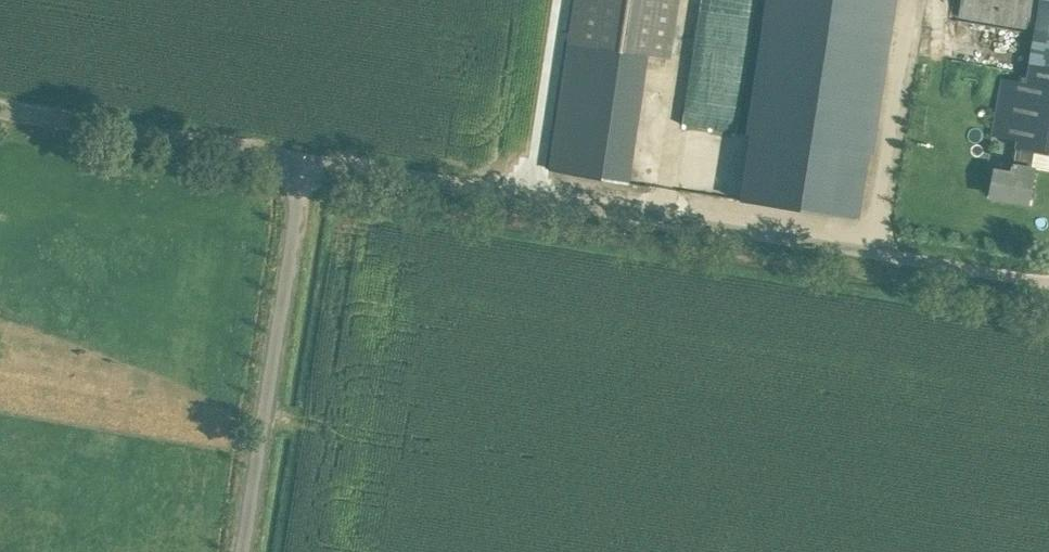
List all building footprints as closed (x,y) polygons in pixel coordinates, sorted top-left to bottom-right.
[(569,42),(668,58),(677,0),(575,0),(569,42)] [(891,0),(769,0),(748,135),(867,153),(891,0)] [(959,15),(1029,27),(1034,0),(962,0),(959,15)] [(1031,63),(1027,83),(1005,78),(994,136),(1019,141),(1048,146),(1048,66),(1031,63)] [(1019,141),(1013,172),(996,169),(992,195),(1030,201),(1036,167),(1048,169),(1048,146),(1019,141)]
